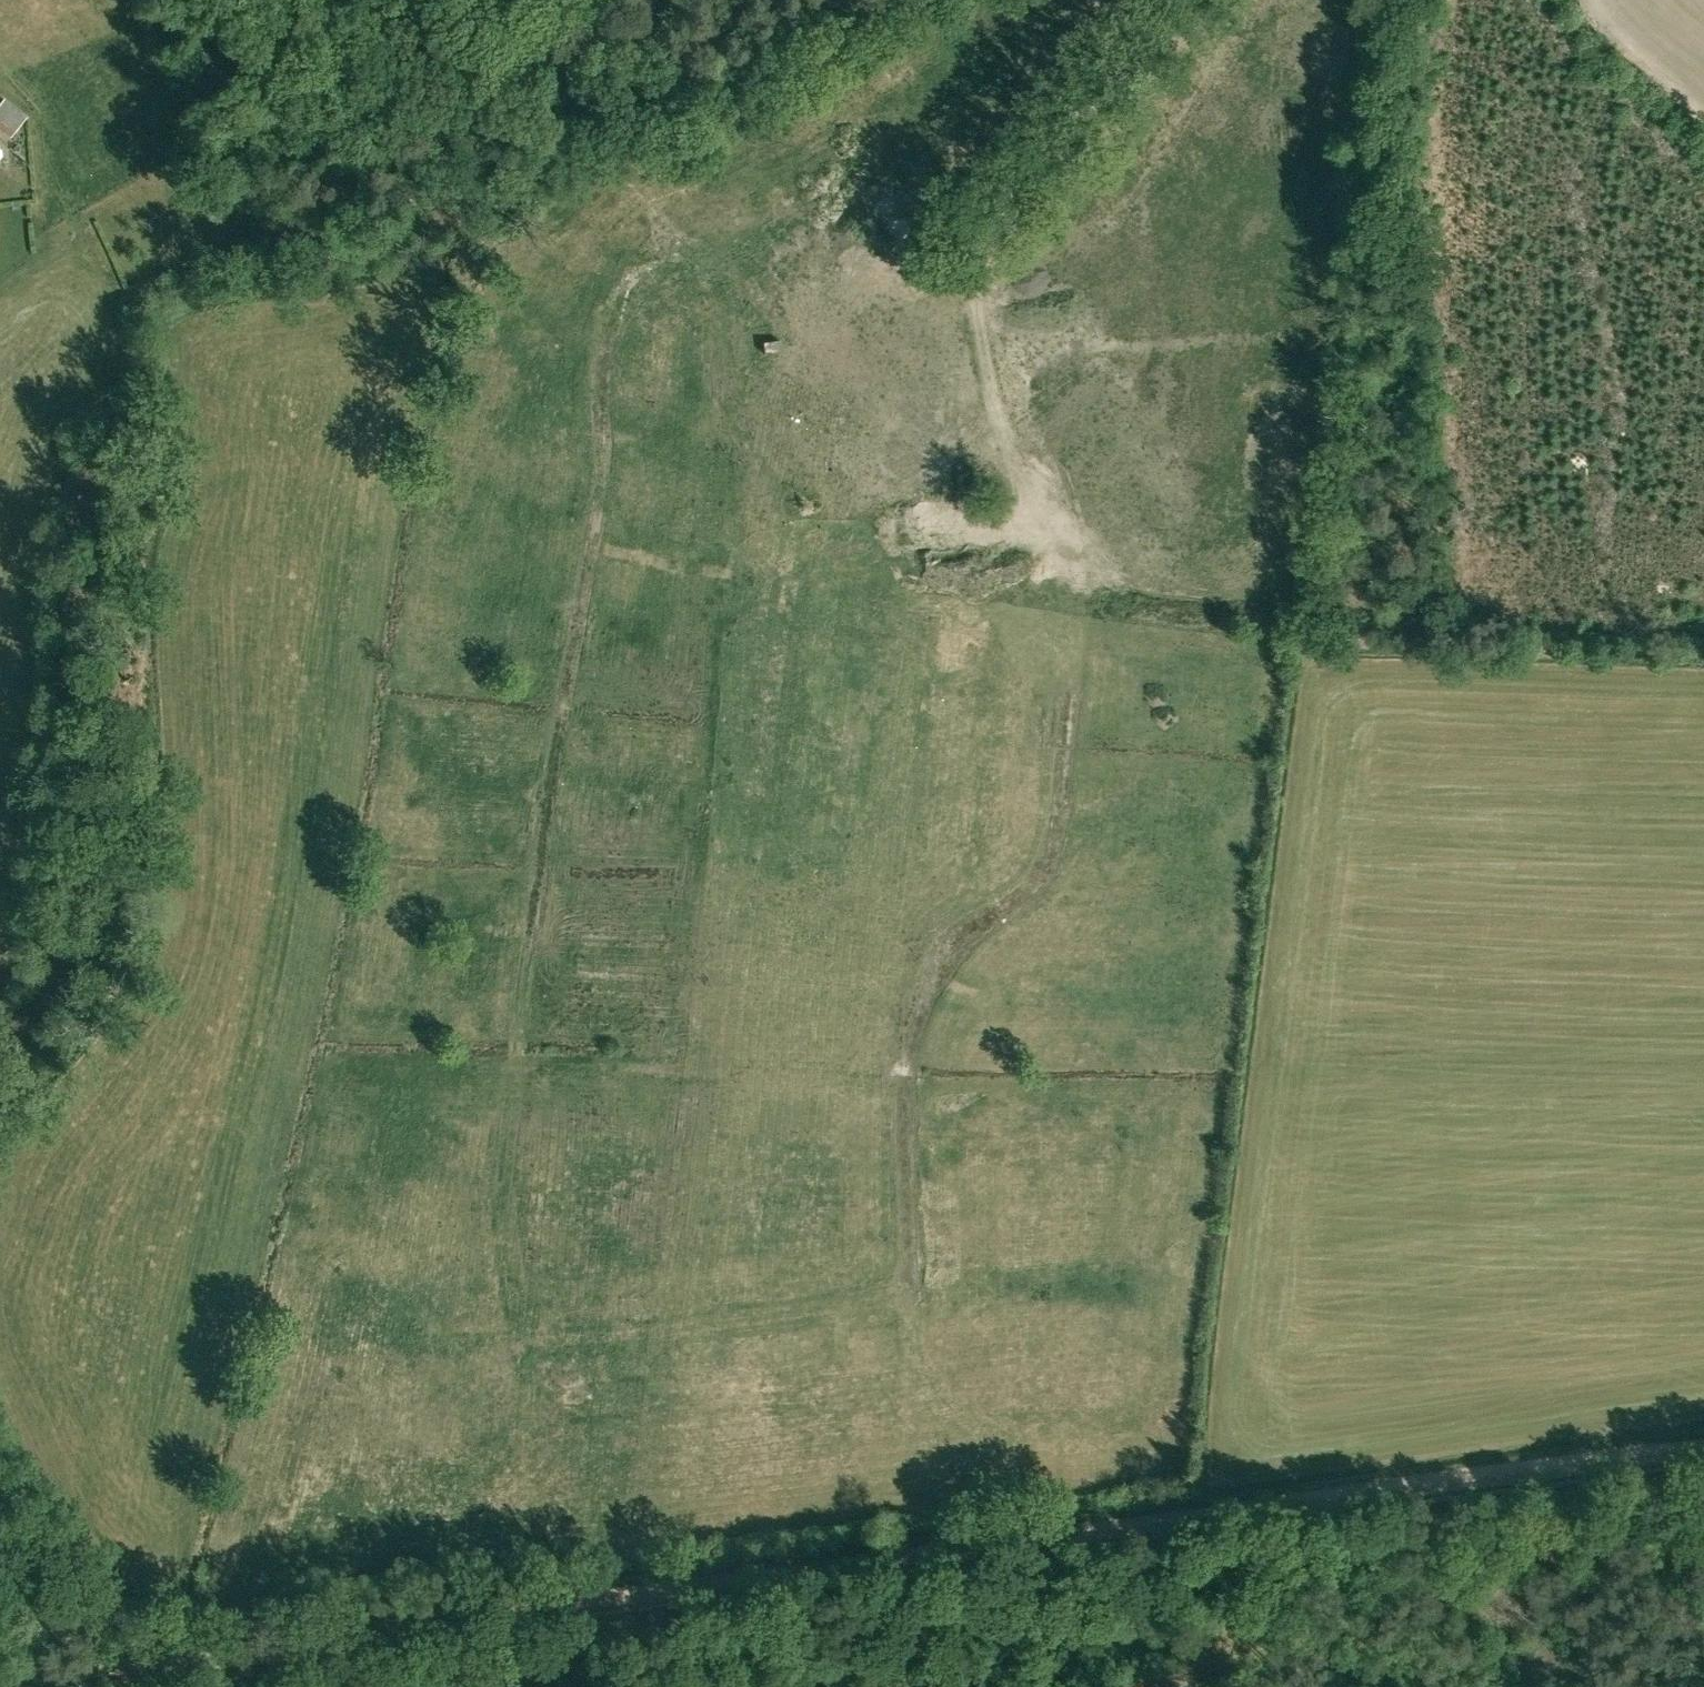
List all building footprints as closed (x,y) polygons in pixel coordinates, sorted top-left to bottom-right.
[(3,119),(23,138),(36,124),(17,105),(3,119)] [(582,575),(583,561),(564,559),(563,573),(582,575)] [(472,654),(469,673),(482,675),(485,656),(472,654)] [(1269,686),(1268,697),(1286,699),(1287,687),(1269,686)] [(427,811),(427,835),(436,836),(436,811),(427,811)] [(960,850),(940,853),(942,865),(962,862),(960,850)] [(1085,932),(1097,929),(1091,910),(1080,913),(1085,932)] [(1051,959),(1063,958),(1061,940),(1049,941),(1051,959)] [(550,1045),(552,1033),(537,1030),(534,1042),(550,1045)] [(967,1099),(990,1096),(989,1084),(966,1086),(967,1099)] [(342,1203),(356,1207),(360,1191),(347,1187),(342,1203)] [(1129,1233),(1128,1220),(1111,1222),(1112,1235),(1129,1233)] [(628,1276),(627,1286),(655,1288),(656,1278),(628,1276)] [(584,1283),(587,1308),(597,1307),(594,1282),(584,1283)] [(994,1389),(996,1410),(1008,1409),(1006,1388),(994,1389)]
